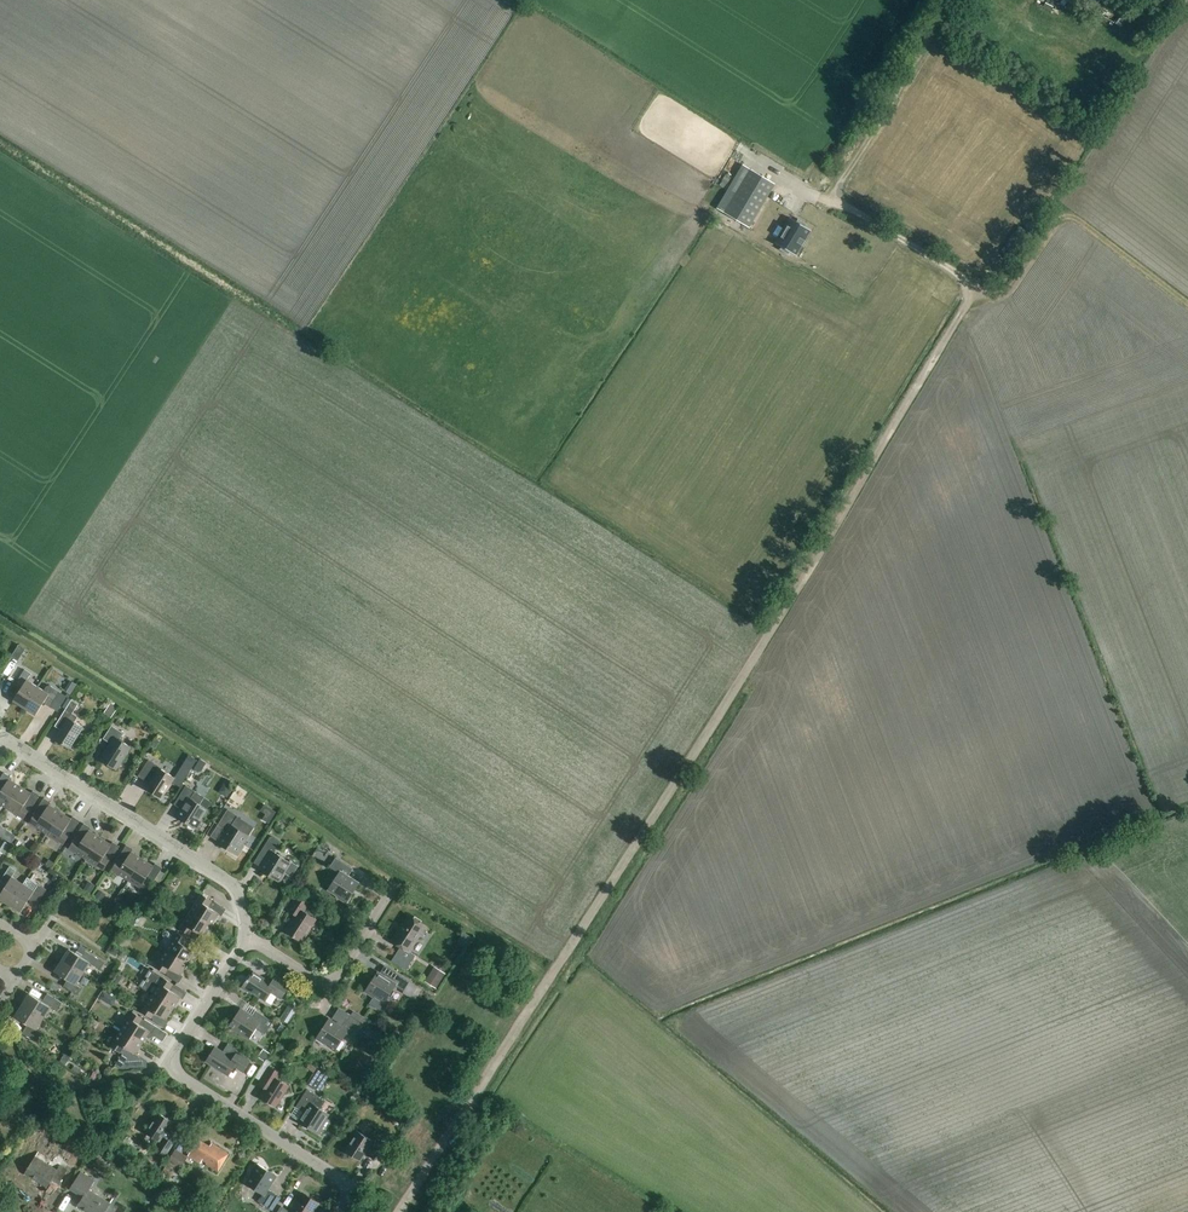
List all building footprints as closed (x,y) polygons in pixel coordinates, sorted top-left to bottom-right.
[(1045,6),(1050,9),(1053,2),(1048,0),(1045,6)] [(1109,0),(1082,0),(1081,1),(1099,14),(1109,0)] [(723,212),(749,227),(750,224),(755,215),(773,184),(747,169),(723,212)] [(797,218),(792,214),(776,239),(781,242),(780,245),(789,251),(791,248),(797,252),(812,227),(806,223),(808,221),(799,215),(797,218)] [(24,708),(38,687),(27,680),(31,674),(25,670),(15,684),(21,688),(13,701),(24,708)] [(70,681),(64,690),(70,694),(75,684),(70,681)] [(59,692),(53,688),(50,685),(47,686),(44,691),(38,687),(24,708),(36,715),(44,703),(50,707),(59,692)] [(69,748),(82,727),(74,723),(78,717),(73,714),(78,705),(71,700),(57,722),(64,726),(55,739),(69,748)] [(111,717),(115,710),(109,706),(105,713),(111,717)] [(117,770),(131,747),(119,740),(124,733),(112,726),(103,739),(111,743),(100,759),(117,770)] [(160,798),(174,778),(160,769),(161,768),(149,760),(139,774),(151,782),(146,789),(160,798)] [(203,770),(206,764),(200,760),(196,766),(203,770)] [(20,786),(9,779),(11,777),(4,773),(0,779),(0,804),(6,808),(20,786)] [(20,786),(6,808),(23,819),(31,807),(32,807),(40,795),(33,791),(31,793),(20,786)] [(196,829),(203,820),(202,819),(207,810),(200,805),(204,797),(186,786),(174,804),(181,809),(176,816),(196,829)] [(46,834),(60,812),(49,805),(51,803),(44,798),(36,810),(37,810),(29,823),(46,834)] [(232,825),(238,816),(228,809),(218,825),(226,830),(218,843),(238,856),(244,846),(243,845),(249,836),(232,825)] [(60,812),(46,834),(63,845),(71,832),(72,833),(80,821),(73,817),(71,819),(60,812)] [(86,859),(100,838),(89,831),(91,828),(84,824),(76,836),(77,836),(69,848),(86,859)] [(0,826),(0,836),(12,844),(17,837),(0,826)] [(280,842),(270,837),(261,852),(268,856),(260,870),(280,882),(285,874),(292,878),(299,866),(299,865),(298,862),(297,861),(294,860),(293,860),(291,861),(290,862),(274,852),(280,842)] [(19,847),(22,841),(17,838),(13,844),(19,847)] [(100,838),(86,859),(103,870),(111,858),(112,859),(120,847),(113,842),(111,845),(100,838)] [(129,881),(143,859),(132,852),(133,850),(126,845),(119,857),(119,858),(112,870),(129,881)] [(346,903),(359,883),(346,875),(351,868),(336,858),(330,867),(339,873),(328,890),(338,896),(337,897),(346,903)] [(143,859),(129,881),(146,892),(154,879),(154,880),(162,868),(155,864),(154,866),(143,859)] [(23,884),(12,877),(16,870),(10,866),(0,881),(6,885),(0,895),(0,899),(9,905),(23,884)] [(55,874),(51,879),(56,882),(60,877),(55,874)] [(23,884),(9,905),(21,912),(29,900),(37,905),(47,890),(38,885),(39,884),(29,877),(24,885),(23,884)] [(91,893),(96,885),(89,881),(84,889),(91,893)] [(169,895),(174,888),(167,884),(163,891),(169,895)] [(101,901),(105,894),(100,890),(95,897),(101,901)] [(191,912),(212,925),(219,915),(222,916),(226,909),(214,901),(214,902),(202,894),(191,912)] [(301,941),(315,919),(303,911),(308,904),(298,897),(289,911),(296,915),(286,931),(301,941)] [(133,912),(127,922),(133,926),(140,915),(134,911),(133,912)] [(325,921),(327,916),(318,911),(315,915),(325,921)] [(205,936),(212,925),(191,912),(180,929),(192,936),(191,937),(203,945),(208,938),(205,936)] [(392,941),(409,952),(426,926),(408,915),(392,941)] [(166,950),(188,964),(195,953),(197,954),(202,947),(190,940),(189,941),(177,933),(166,950)] [(122,945),(126,939),(121,936),(117,942),(122,945)] [(115,956),(119,948),(115,946),(111,953),(115,956)] [(62,961),(83,974),(90,963),(94,966),(98,959),(86,951),(82,957),(69,949),(62,961)] [(181,975),(188,964),(166,950),(155,967),(167,975),(167,976),(179,983),(183,976),(181,975)] [(392,961),(406,970),(411,963),(396,954),(392,961)] [(76,985),(83,974),(62,961),(55,972),(67,980),(63,986),(76,994),(80,988),(76,985)] [(435,966),(425,981),(436,988),(445,973),(435,966)] [(271,983),(254,972),(249,980),(248,979),(242,988),(252,994),(252,993),(265,1001),(271,992),(281,999),(290,985),(276,977),(271,983)] [(369,1004),(380,1010),(395,986),(404,991),(410,981),(396,972),(391,980),(378,972),(365,992),(373,997),(369,1004)] [(115,973),(112,978),(119,982),(122,977),(115,973)] [(152,995),(173,1009),(180,998),(183,999),(187,992),(175,985),(163,978),(152,995)] [(56,990),(59,985),(52,981),(49,986),(56,990)] [(300,987),(295,996),(302,1000),(307,991),(300,987)] [(103,991),(99,997),(105,1002),(110,995),(103,991)] [(22,1005),(43,1018),(50,1007),(57,1011),(62,1003),(47,994),(42,1002),(29,994),(22,1005)] [(166,1019),(173,1009),(152,995),(141,1012),(153,1020),(152,1020),(164,1028),(169,1021),(166,1019)] [(36,1030),(43,1018),(22,1005),(15,1016),(28,1024),(23,1033),(37,1042),(43,1034),(36,1030)] [(288,1024),(297,1010),(290,1005),(281,1020),(288,1024)] [(251,1017),(240,1010),(229,1026),(250,1039),(256,1029),(265,1034),(273,1022),(255,1011),(251,1017)] [(132,1012),(121,1029),(143,1043),(150,1032),(152,1034),(157,1026),(145,1019),(144,1020),(132,1012)] [(353,1040),(363,1023),(350,1015),(342,1027),(329,1019),(316,1039),(325,1045),(326,1043),(336,1050),(345,1035),(353,1040)] [(367,1026),(363,1033),(369,1037),(373,1030),(367,1026)] [(143,1043),(121,1029),(110,1046),(122,1054),(115,1066),(119,1069),(130,1068),(138,1055),(136,1054),(143,1043)] [(233,1059),(215,1047),(206,1062),(228,1076),(233,1069),(235,1071),(237,1069),(243,1072),(251,1061),(237,1052),(233,1059)] [(64,1064),(69,1057),(64,1054),(60,1061),(64,1064)] [(74,1066),(71,1070),(84,1078),(86,1074),(74,1066)] [(277,1106),(289,1087),(278,1080),(281,1074),(270,1067),(258,1085),(266,1089),(260,1097),(274,1106),(274,1105),(277,1106)] [(325,1087),(333,1072),(323,1067),(315,1082),(325,1087)] [(318,1134),(324,1125),(323,1124),(329,1115),(315,1105),(319,1098),(307,1090),(298,1103),(307,1108),(298,1121),(318,1134)] [(166,1154),(178,1135),(168,1129),(172,1122),(159,1113),(146,1133),(157,1140),(153,1146),(166,1154)] [(403,1126),(407,1119),(397,1113),(393,1119),(403,1126)] [(38,1133),(41,1128),(34,1123),(31,1128),(38,1133)] [(370,1139),(359,1132),(346,1152),(359,1161),(364,1153),(374,1160),(385,1143),(372,1135),(370,1139)] [(198,1140),(189,1156),(201,1164),(202,1162),(218,1172),(229,1154),(212,1144),(210,1147),(198,1140)] [(182,1167),(189,1156),(176,1149),(169,1160),(182,1167)] [(71,1165),(74,1159),(67,1155),(63,1160),(71,1165)] [(57,1170),(36,1157),(24,1175),(46,1189),(52,1181),(58,1185),(67,1171),(60,1166),(57,1170)] [(109,1177),(113,1170),(98,1161),(94,1168),(109,1177)] [(272,1211),(281,1198),(268,1189),(277,1176),(257,1164),(250,1173),(251,1174),(246,1183),(263,1194),(258,1201),(272,1211)] [(111,1204),(89,1190),(95,1181),(81,1173),(71,1189),(83,1198),(77,1208),(83,1211),(106,1211),(111,1204)] [(319,1204),(303,1193),(290,1211),(314,1211),(319,1204)]
